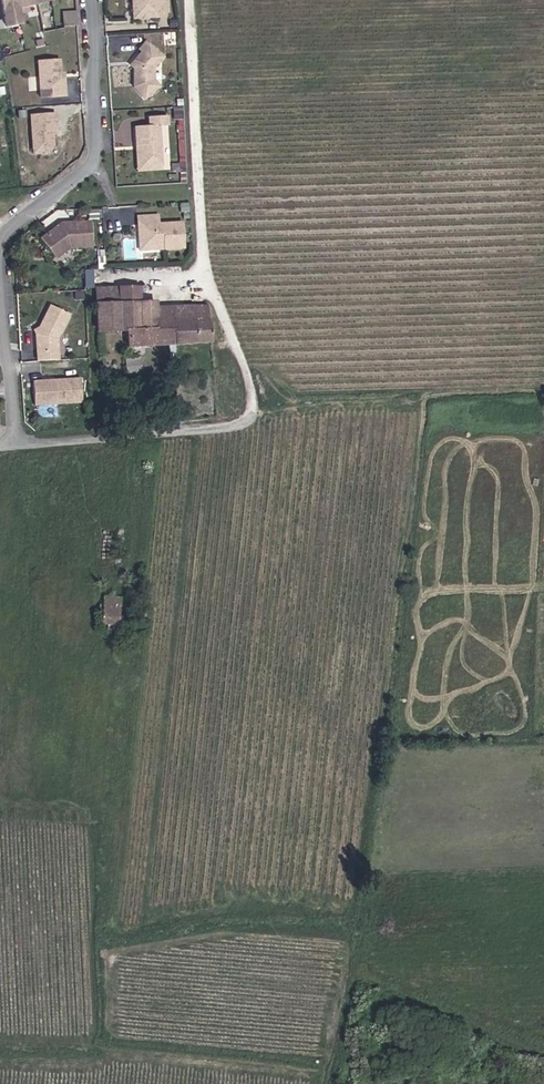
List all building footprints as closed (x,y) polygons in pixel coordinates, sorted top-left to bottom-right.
[(6,24),(23,21),(21,7),(38,3),(38,0),(3,0),(6,24)] [(165,12),(139,14),(130,6),(129,0),(124,0),(125,19),(166,17),(165,12)] [(174,12),(174,0),(129,0),(130,6),(139,14),(165,12),(174,12)] [(81,13),(66,16),(69,30),(82,27),(81,13)] [(33,38),(12,40),(13,51),(34,49),(33,38)] [(151,42),(145,49),(148,51),(140,61),(140,63),(138,63),(138,84),(149,99),(165,87),(159,80),(160,68),(169,56),(151,42)] [(9,59),(2,59),(4,77),(11,76),(9,59)] [(63,60),(42,61),(45,98),(69,96),(68,87),(65,87),(63,60)] [(60,114),(35,116),(39,155),(52,154),(58,146),(57,131),(61,131),(60,114)] [(172,127),(171,116),(152,117),(152,126),(137,127),(139,147),(144,147),(144,162),(151,168),(166,167),(163,128),(172,127)] [(144,147),(139,147),(140,169),(151,168),(144,162),(144,147)] [(194,202),(186,203),(186,211),(195,211),(194,202)] [(162,214),(142,215),(142,224),(146,224),(147,238),(155,245),(169,244),(169,248),(188,247),(187,221),(163,223),(162,214)] [(95,245),(94,221),(66,223),(44,238),(58,258),(73,247),(95,245)] [(143,249),(169,248),(169,244),(155,245),(147,238),(146,224),(142,224),(143,249)] [(141,346),(153,345),(156,345),(156,354),(162,353),(161,344),(213,343),(212,320),(210,318),(209,306),(198,307),(199,325),(176,326),(176,308),(155,308),(154,303),(139,303),(138,287),(121,288),(122,305),(124,328),(125,330),(141,329),(141,346)] [(95,289),(96,307),(122,305),(121,288),(95,289)] [(89,289),(81,289),(81,297),(89,297),(89,289)] [(37,332),(39,359),(61,357),(59,337),(72,314),(53,303),(37,332)] [(122,305),(96,307),(96,330),(124,328),(122,305)] [(199,325),(198,307),(176,308),(176,326),(199,325)] [(141,366),(141,357),(127,358),(127,367),(141,366)] [(83,376),(36,379),(37,404),(85,400),(83,376)] [(117,626),(120,598),(102,596),(99,628),(104,629),(105,625),(117,626)]
